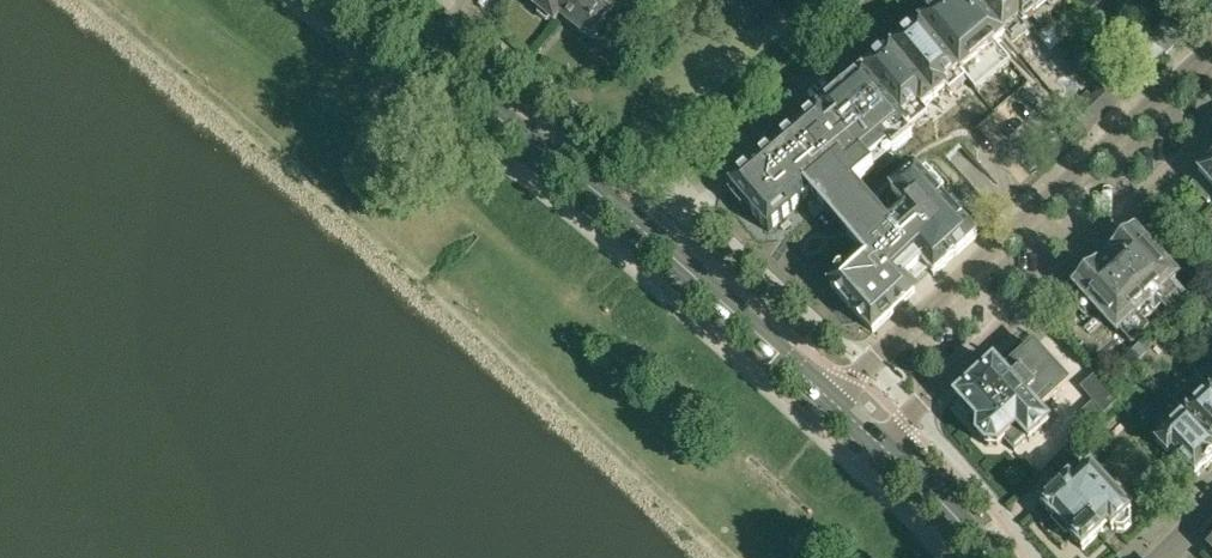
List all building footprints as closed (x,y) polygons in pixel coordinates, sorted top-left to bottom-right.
[(556,22),(574,0),(532,0),(532,1),(537,5),(536,7),(556,22)] [(616,6),(609,0),(574,0),(556,22),(560,16),(589,39),(616,6)] [(922,26),(968,81),(969,81),(977,91),(1021,54),(1014,45),(977,0),(952,0),(922,26)] [(1014,45),(1031,32),(1028,28),(1040,18),(1042,21),(1043,20),(1026,0),(977,0),(1014,45)] [(1043,20),(1067,0),(1026,0),(1043,20)] [(1153,40),(1154,39),(1166,53),(1165,54),(1167,56),(1193,31),(1175,12),(1150,36),(1153,40)] [(1051,30),(1061,43),(1070,36),(1059,22),(1051,30)] [(895,49),(894,49),(934,99),(947,89),(952,95),(968,81),(922,26),(895,49)] [(923,110),(934,99),(894,49),(886,56),(885,56),(874,65),(863,75),(864,75),(850,87),(849,87),(838,96),(839,96),(732,187),(770,232),(808,199),(861,264),(832,290),(850,309),(874,334),(894,315),(893,314),(914,294),(911,290),(930,272),(935,277),(947,265),(946,265),(955,257),(956,258),(977,237),(926,182),(936,172),(926,161),(891,193),(907,209),(890,226),(855,186),(886,159),(901,147),(897,141),(910,128),(927,115),(923,110)] [(1200,175),(1203,179),(1195,187),(1209,202),(1211,199),(1211,164),(1210,166),(1200,175)] [(1116,257),(1107,264),(1150,311),(1160,301),(1168,310),(1185,294),(1176,285),(1179,282),(1153,254),(1162,246),(1147,230),(1139,238),(1136,235),(1114,255),(1116,257)] [(1099,268),(1076,289),(1079,292),(1071,300),(1085,316),(1094,308),(1117,332),(1120,330),(1132,343),(1150,327),(1142,318),(1150,311),(1107,264),(1101,270),(1099,268)] [(1139,345),(1130,353),(1139,362),(1148,353),(1139,345)] [(1004,375),(995,364),(957,399),(962,403),(956,409),(968,421),(972,417),(979,423),(978,438),(986,447),(997,447),(1005,440),(1016,452),(1028,441),(1030,442),(1049,424),(1037,411),(1067,383),(1034,347),(1004,375)] [(1100,358),(1089,368),(1095,374),(1094,375),(1099,380),(1100,379),(1110,370),(1100,358)] [(1198,378),(1211,393),(1211,368),(1210,366),(1202,374),(1195,366),(1190,369),(1198,378)] [(1119,401),(1100,379),(1099,380),(1094,375),(1081,388),(1093,401),(1076,417),(1088,429),(1119,401)] [(1167,392),(1189,415),(1211,440),(1211,393),(1198,378),(1181,394),(1174,385),(1167,392)] [(1059,392),(1047,401),(1059,416),(1070,407),(1059,392)] [(1197,478),(1211,464),(1211,440),(1189,415),(1183,420),(1174,412),(1162,423),(1162,424),(1149,436),(1168,456),(1173,452),(1197,478)] [(1079,437),(1053,462),(1066,477),(1093,451),(1079,437)] [(1075,484),(1070,479),(1042,505),(1083,550),(1109,526),(1113,530),(1115,528),(1117,530),(1125,530),(1131,524),(1132,516),(1130,514),(1132,512),(1092,468),(1075,484)]
